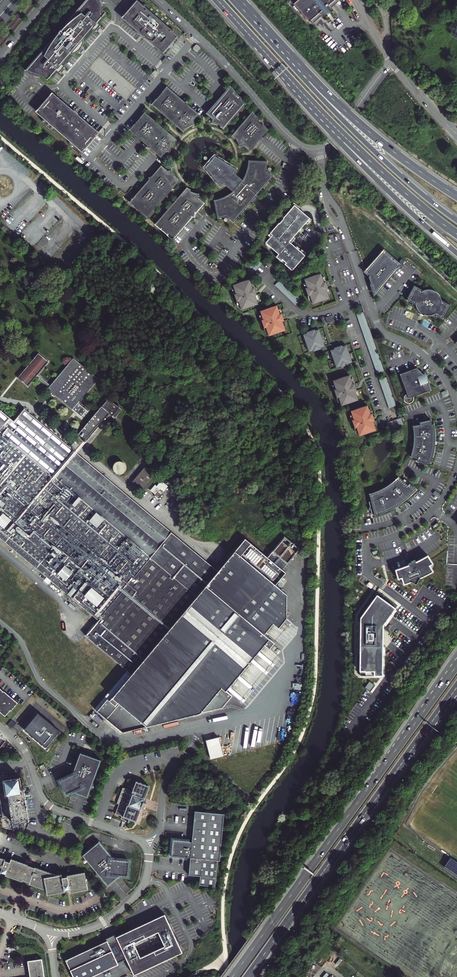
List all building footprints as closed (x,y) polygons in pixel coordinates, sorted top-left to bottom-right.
[(84,2),(85,2),(83,5),(82,4),(62,28),(58,33),(56,35),(37,56),(38,57),(36,59),(35,59),(25,70),(28,72),(30,73),(32,74),(34,75),(36,75),(40,75),(42,75),(47,79),(49,76),(50,77),(56,69),(59,72),(61,70),(62,71),(64,69),(63,68),(65,66),(62,63),(70,53),(72,53),(73,53),(75,52),(77,51),(78,52),(80,50),(81,51),(83,49),(82,48),(83,46),(82,45),(83,44),(83,42),(84,40),(83,38),(92,28),(95,31),(97,29),(98,30),(100,27),(98,27),(100,24),(97,22),(103,14),(105,11),(100,7),(101,6),(101,5),(100,2),(100,0),(86,0),(84,2)] [(295,4),(309,21),(311,19),(318,13),(319,15),(320,16),(322,14),(323,16),(326,14),(328,14),(330,12),(330,10),(332,8),(331,7),(329,4),(333,0),(299,0),(295,4)] [(135,2),(124,15),(125,16),(123,18),(138,31),(139,31),(140,31),(142,32),(143,33),(145,34),(145,35),(146,36),(146,35),(148,39),(163,52),(164,51),(165,51),(176,39),(176,38),(177,36),(137,1),(136,3),(135,2)] [(399,19),(402,16),(396,10),(396,11),(393,14),(399,19)] [(139,31),(138,31),(148,39),(146,35),(146,36),(145,35),(145,34),(143,33),(142,32),(140,31),(139,31)] [(153,104),(183,131),(185,129),(190,126),(194,124),(193,119),(197,114),(188,107),(187,101),(183,102),(167,88),(163,93),(162,92),(156,99),(157,100),(153,104)] [(230,88),(208,113),(213,118),(212,123),(213,123),(216,124),(219,125),(222,126),(224,128),(244,104),(240,99),(241,98),(234,92),(235,92),(230,88)] [(71,111),(70,110),(52,94),(51,96),(50,95),(37,109),(38,110),(37,111),(81,150),(83,149),(84,149),(96,136),(96,135),(97,133),(79,118),(76,117),(75,117),(73,115),(72,114),(71,113),(71,111)] [(257,118),(252,113),(233,136),(234,138),(235,139),(236,140),(238,144),(239,147),(244,145),(249,149),(266,130),(262,125),(263,123),(257,118)] [(152,149),(161,156),(165,151),(170,152),(171,149),(172,145),(174,142),(175,140),(145,114),(141,119),(140,118),(134,125),(135,125),(131,130),(147,144),(147,147),(152,149)] [(215,156),(204,167),(221,187),(224,185),(232,191),(227,195),(223,197),(218,199),(213,200),(217,219),(221,218),(226,216),(233,222),(250,203),(249,202),(253,198),(255,195),(256,196),(273,176),(266,170),(267,166),(267,161),(248,160),(248,164),(247,170),(244,175),(242,180),(234,173),(236,169),(215,156)] [(142,212),(147,216),(178,181),(176,179),(175,177),(173,173),(171,170),(166,171),(161,167),(154,175),(148,177),(149,181),(131,202),(135,206),(135,207),(142,213),(142,212)] [(168,234),(172,238),(191,217),(194,217),(196,211),(203,203),(198,199),(199,194),(197,193),(193,192),(189,190),(187,189),(156,224),(161,228),(160,229),(167,235),(168,234)] [(276,257),(292,271),(305,256),(289,242),(310,218),(294,205),(270,233),(272,235),(266,243),(279,254),(276,257)] [(384,250),(365,271),(370,275),(369,277),(374,293),(388,277),(390,275),(396,267),(397,268),(402,265),(394,258),(393,259),(384,250)] [(248,270),(253,275),(265,263),(260,258),(248,270)] [(325,284),(321,275),(317,277),(317,276),(310,279),(305,281),(308,289),(306,290),(309,298),(311,297),(314,305),(318,304),(325,302),(325,301),(330,300),(327,291),(326,291),(325,288),(328,288),(326,283),(325,284)] [(282,280),(277,285),(297,306),(302,301),(282,280)] [(254,290),(251,281),(246,282),(239,284),(239,285),(234,286),(237,295),(235,295),(238,303),(240,303),(243,311),(248,310),(255,308),(254,307),(259,305),(256,296),(255,297),(254,294),(257,293),(255,289),(254,290)] [(414,286),(407,298),(408,299),(407,300),(406,300),(416,305),(416,308),(418,310),(419,312),(420,313),(421,313),(422,313),(424,314),(424,315),(427,315),(429,316),(432,315),(433,315),(443,320),(444,319),(443,319),(444,318),(451,305),(442,300),(440,297),(439,295),(437,293),(434,291),(431,290),(428,290),(426,290),(423,291),(414,286)] [(281,315),(278,307),(273,308),(266,310),(266,311),(262,312),(265,321),(263,321),(266,329),(267,329),(270,337),(275,335),(275,336),(282,333),(287,331),(283,322),(283,323),(282,320),(284,319),(283,315),(281,315)] [(309,331),(305,332),(311,349),(315,348),(322,345),(326,344),(321,327),(317,328),(309,331)] [(336,347),(332,349),(338,366),(342,364),(349,362),(353,361),(348,344),(344,345),(336,347)] [(48,362),(38,354),(18,378),(27,386),(48,362)] [(74,359),(49,389),(73,409),(98,379),(74,359)] [(412,396),(430,390),(427,383),(429,382),(425,378),(424,374),(422,374),(417,368),(400,374),(407,393),(405,394),(404,396),(403,398),(405,400),(407,402),(410,401),(412,400),(412,398),(412,396)] [(354,400),(358,399),(356,390),(355,390),(354,387),(356,387),(355,382),(353,383),(351,374),(346,375),(339,377),(334,379),(337,388),(335,388),(337,396),(339,395),(342,404),(347,402),(347,403),(354,401),(354,400)] [(386,375),(379,378),(389,407),(396,404),(386,375)] [(371,431),(376,429),(373,420),(372,420),(371,418),(374,417),(372,413),(371,413),(368,404),(363,406),(363,405),(356,408),(351,410),(354,418),(352,419),(355,427),(357,426),(359,435),(364,433),(371,431)] [(109,413),(102,407),(78,435),(86,442),(109,413)] [(98,620),(85,635),(127,671),(194,594),(157,563),(168,550),(154,538),(164,526),(25,410),(15,422),(0,410),(0,538),(98,620)] [(386,422),(389,429),(403,424),(401,417),(386,422)] [(421,424),(413,426),(414,431),(415,435),(414,441),(414,445),(412,452),(411,456),(418,459),(418,461),(427,465),(428,465),(429,461),(431,462),(434,453),(435,445),(436,437),(435,430),(434,423),(432,424),(431,419),(431,420),(420,422),(421,424)] [(125,463),(114,463),(114,474),(125,474),(125,463)] [(156,476),(146,467),(133,482),(144,491),(156,476)] [(375,491),(368,494),(370,501),(368,502),(371,515),(373,514),(373,516),(378,514),(378,513),(384,511),(384,512),(389,511),(388,509),(393,507),(394,508),(398,506),(397,504),(402,501),(403,503),(407,500),(405,499),(410,495),(411,496),(416,490),(409,483),(408,485),(398,476),(396,478),(392,482),(387,485),(382,489),(375,491)] [(218,571),(164,526),(154,538),(168,550),(157,563),(194,594),(127,671),(95,709),(123,733),(225,707),(234,696),(228,690),(272,637),(268,634),(277,623),(281,626),(289,617),(289,593),(278,583),(287,572),(283,568),(300,548),(284,535),(268,555),(246,537),(218,571)] [(402,572),(395,573),(398,582),(402,581),(404,587),(411,585),(415,588),(419,582),(432,574),(429,569),(433,567),(427,558),(422,562),(415,565),(414,563),(410,565),(410,566),(408,567),(408,569),(402,572)] [(360,618),(360,671),(374,671),(374,676),(383,676),(383,640),(379,640),(379,631),(395,609),(377,595),(360,618)] [(5,716),(10,710),(11,711),(18,703),(4,692),(0,688),(0,712),(5,716)] [(62,732),(36,711),(22,727),(34,737),(32,739),(46,750),(62,732)] [(206,741),(210,760),(223,757),(219,738),(206,741)] [(101,759),(80,752),(74,773),(60,780),(67,794),(72,791),(88,796),(101,759)] [(21,791),(19,779),(2,781),(4,795),(0,796),(0,804),(2,818),(11,817),(12,825),(28,822),(23,790),(21,791)] [(115,813),(122,816),(121,819),(127,821),(128,818),(137,821),(141,808),(141,807),(142,805),(143,802),(144,799),(145,799),(150,785),(136,780),(132,790),(123,786),(117,803),(119,804),(115,813)] [(224,814),(195,812),(192,843),(189,842),(190,841),(173,840),(171,857),(188,858),(190,858),(189,875),(200,876),(199,885),(215,886),(217,861),(220,861),(224,814)] [(83,856),(108,886),(121,875),(129,876),(130,860),(115,859),(100,841),(83,856)] [(6,860),(6,859),(0,857),(0,876),(1,872),(6,874),(6,876),(46,891),(47,895),(64,892),(64,890),(69,890),(70,894),(87,890),(84,873),(67,876),(67,877),(62,878),(61,874),(56,875),(12,858),(10,862),(6,860)] [(449,859),(442,870),(456,879),(456,865),(449,859)] [(165,915),(130,931),(117,937),(117,938),(109,942),(108,941),(66,960),(74,976),(91,976),(119,964),(118,963),(127,959),(135,975),(183,952),(181,949),(165,915)] [(41,959),(26,961),(29,976),(43,976),(41,959)]
